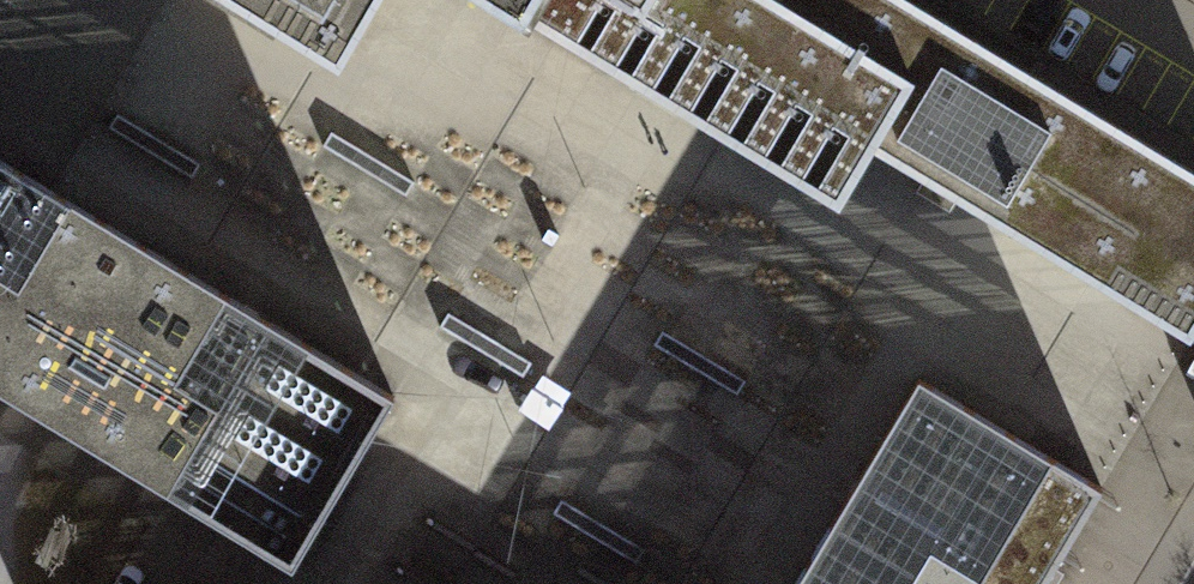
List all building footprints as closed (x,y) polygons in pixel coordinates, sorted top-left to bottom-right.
[(170,7),(326,100),(386,0),(175,0),(170,7)] [(1191,348),(1193,344),(1193,189),(875,0),(409,0),(515,63),(532,34),(659,109),(839,216),(873,159),(942,200),(1191,348)] [(117,117),(111,128),(193,176),(199,166),(117,117)] [(330,135),(324,145),(406,194),(412,183),(330,135)] [(113,457),(246,534),(305,568),(312,557),(384,433),(396,413),(233,319),(46,212),(0,186),(0,392),(113,457)] [(542,267),(506,325),(528,338),(564,280),(542,267)] [(448,315),(442,326),(524,374),(530,364),(448,315)] [(662,333),(656,343),(738,392),(744,381),(662,333)] [(645,515),(713,407),(607,339),(541,449),(645,515)] [(1067,571),(1074,559),(1094,525),(900,410),(871,459),(817,550),(797,583),(1059,583),(1067,571)] [(563,502),(557,513),(639,561),(645,550),(563,502)]
